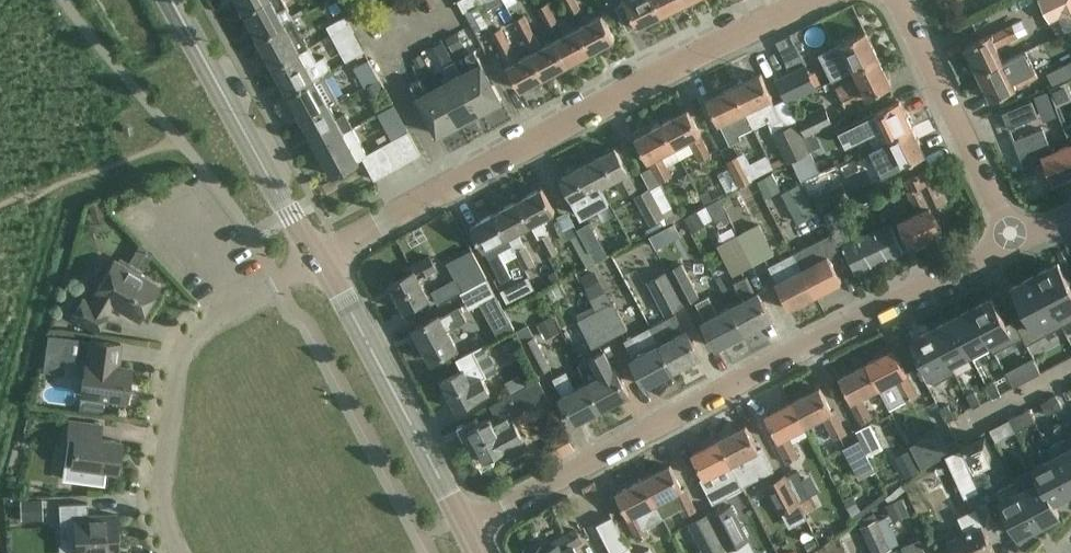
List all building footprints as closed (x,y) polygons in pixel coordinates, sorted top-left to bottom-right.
[(264,0),(237,0),(244,11),(264,0)] [(294,19),(284,0),(264,0),(244,11),(258,38),(294,19)] [(464,11),(477,4),(475,0),(458,0),(464,11)] [(570,14),(581,8),(577,0),(563,0),(570,14)] [(638,26),(662,14),(655,0),(625,0),(638,26)] [(686,2),(685,0),(655,0),(662,14),(686,2)] [(1050,22),(1059,18),(1066,31),(1070,28),(1070,0),(1040,0),(1050,22)] [(537,8),(547,27),(558,21),(548,2),(537,8)] [(480,3),(477,4),(465,11),(475,31),(490,22),(480,3)] [(615,38),(605,19),(602,14),(578,26),(591,51),(615,38)] [(331,23),(336,31),(350,24),(345,15),(331,23)] [(544,76),(568,63),(555,39),(541,47),(525,15),(514,20),(530,52),(531,52),(544,76)] [(258,38),(273,65),(308,46),(294,19),(258,38)] [(347,52),(361,44),(350,24),(336,31),(347,52)] [(979,72),(1003,60),(996,46),(1018,35),(1012,24),(990,34),(990,33),(966,45),(979,72)] [(568,63),(591,51),(578,26),(555,39),(568,63)] [(521,89),(544,76),(531,52),(530,52),(517,59),(500,27),(490,32),(521,89)] [(457,31),(446,37),(453,51),(464,44),(457,31)] [(841,42),(818,53),(831,80),(854,69),(879,57),(866,31),(841,42)] [(792,34),(777,41),(788,66),(803,59),(792,34)] [(331,35),(322,40),(325,45),(334,40),(331,35)] [(273,65),(288,92),(323,73),(331,68),(324,55),(316,60),(308,46),(273,65)] [(460,74),(480,111),(502,99),(475,49),(465,54),(472,67),(461,73),(460,74)] [(1003,60),(979,72),(992,99),(1016,87),(1016,86),(1038,75),(1032,64),(1025,49),(1003,60)] [(1048,85),(1048,87),(1070,78),(1070,61),(1067,52),(1037,64),(1048,85)] [(421,53),(412,58),(418,68),(427,63),(421,53)] [(879,57),(854,69),(861,83),(856,86),(853,79),(836,87),(845,105),(867,95),(867,96),(892,84),(879,57)] [(369,60),(355,67),(365,85),(379,78),(369,60)] [(460,74),(461,73),(454,60),(444,65),(452,78),(439,85),(459,122),(480,111),(460,74)] [(787,101),(816,88),(806,66),(777,79),(787,101)] [(323,73),(288,92),(303,120),(329,105),(329,104),(337,100),(330,88),(323,73)] [(772,97),(770,92),(761,73),(734,85),(754,127),(768,121),(770,125),(782,119),(772,97)] [(379,78),(365,85),(370,95),(384,87),(379,78)] [(459,122),(439,85),(427,91),(420,78),(411,83),(438,133),(459,122)] [(707,98),(716,118),(718,122),(719,122),(730,144),(741,138),(740,134),(754,127),(734,85),(707,98)] [(853,123),(842,129),(848,140),(859,135),(881,124),(888,139),(912,127),(899,100),(880,109),(875,112),(875,113),(853,123)] [(1038,115),(1032,100),(1003,112),(1008,127),(1038,115)] [(394,104),(382,111),(389,123),(401,116),(394,104)] [(329,105),(303,120),(317,146),(353,127),(345,113),(336,118),(329,105)] [(797,119),(805,135),(832,122),(824,106),(797,119)] [(662,122),(681,159),(695,152),(700,160),(711,154),(700,133),(701,132),(698,128),(688,108),(662,122)] [(681,159),(662,122),(635,136),(648,160),(649,160),(661,181),(672,175),(668,166),(681,159)] [(792,160),(810,152),(796,122),(774,133),(788,162),(792,160)] [(375,179),(387,172),(374,149),(367,153),(353,127),(317,146),(333,175),(359,160),(359,159),(363,157),(375,179)] [(912,127),(888,139),(895,153),(873,163),(878,175),(900,164),(901,165),(925,153),(912,127)] [(1034,132),(1014,140),(1025,167),(1044,159),(1053,181),(1070,174),(1070,144),(1053,152),(1043,128),(1034,132)] [(408,130),(397,137),(409,160),(421,153),(408,130)] [(398,166),(409,160),(397,137),(385,143),(398,166)] [(385,143),(374,149),(387,172),(398,166),(385,143)] [(627,170),(625,167),(615,147),(589,162),(601,184),(615,177),(623,192),(635,186),(626,171),(627,170)] [(810,152),(792,160),(801,180),(820,171),(811,151),(810,152)] [(740,184),(752,178),(753,179),(759,176),(746,152),(740,155),(739,154),(727,160),(740,184)] [(589,162),(562,176),(573,195),(574,198),(575,198),(584,214),(595,208),(594,206),(609,198),(601,184),(589,162)] [(886,226),(898,252),(942,231),(930,206),(947,199),(932,167),(906,179),(910,188),(907,189),(918,211),(886,226)] [(772,172),(757,181),(766,197),(781,189),(772,172)] [(688,173),(678,178),(682,184),(686,185),(692,182),(688,173)] [(801,181),(781,192),(798,223),(817,212),(801,181)] [(843,181),(814,196),(821,210),(850,196),(843,181)] [(672,207),(673,207),(661,185),(651,191),(668,222),(681,215),(679,210),(675,212),(672,207)] [(555,210),(553,206),(542,186),(519,199),(531,223),(530,224),(547,256),(558,250),(541,218),(555,210)] [(668,222),(651,191),(650,188),(635,195),(650,222),(659,217),(662,222),(648,230),(649,233),(668,222)] [(708,188),(699,193),(705,204),(714,199),(708,188)] [(531,223),(519,199),(495,212),(512,244),(518,255),(516,256),(524,269),(535,263),(518,230),(530,224),(531,223)] [(100,201),(89,205),(93,219),(105,216),(100,201)] [(840,206),(823,213),(838,246),(855,238),(840,206)] [(696,209),(684,216),(692,232),(705,225),(696,209)] [(512,244),(495,212),(471,225),(482,244),(485,248),(502,281),(512,275),(499,251),(512,244)] [(593,256),(605,250),(590,220),(577,227),(593,256)] [(820,234),(830,229),(825,221),(816,226),(820,234)] [(563,228),(558,230),(563,238),(573,233),(584,251),(585,254),(581,256),(585,263),(593,259),(574,222),(564,227),(563,228)] [(759,222),(738,233),(753,263),(774,251),(759,222)] [(898,252),(886,226),(843,246),(855,272),(898,252)] [(753,263),(738,233),(737,234),(733,227),(719,235),(722,242),(717,244),(733,273),(753,263)] [(841,252),(831,232),(793,252),(815,295),(841,281),(829,258),(841,252)] [(472,251),(462,256),(477,283),(486,278),(472,251)] [(815,295),(793,252),(769,264),(777,281),(776,281),(790,308),(815,295)] [(420,277),(437,268),(429,255),(411,265),(414,270),(390,282),(405,309),(430,296),(420,277)] [(72,315),(97,329),(107,313),(106,312),(112,303),(139,319),(158,286),(114,260),(94,293),(97,294),(91,303),(82,298),(72,315)] [(666,270),(683,302),(698,293),(681,262),(666,270)] [(1036,274),(1062,325),(1070,320),(1070,286),(1058,262),(1036,274)] [(548,274),(553,283),(561,279),(555,269),(548,274)] [(580,276),(592,299),(606,292),(594,269),(580,276)] [(647,280),(652,289),(664,312),(683,302),(666,270),(647,280)] [(505,300),(533,286),(527,272),(498,286),(505,300)] [(1036,274),(1013,286),(1026,312),(1017,317),(1030,341),(1062,325),(1036,274)] [(772,317),(762,298),(758,290),(755,291),(747,275),(734,281),(743,298),(730,305),(744,332),(772,317)] [(440,303),(461,292),(464,290),(457,278),(433,290),(440,303)] [(464,290),(461,292),(469,309),(495,295),(486,278),(477,283),(464,290)] [(557,286),(549,290),(555,299),(562,295),(557,286)] [(596,311),(610,338),(627,328),(613,301),(611,302),(607,294),(591,302),(596,311)] [(744,332),(730,305),(717,312),(709,295),(696,302),(705,318),(702,319),(717,347),(744,332)] [(992,297),(971,308),(992,347),(994,352),(1023,336),(1027,343),(1030,341),(1017,317),(1006,323),(992,297)] [(440,314),(434,317),(414,327),(432,360),(457,347),(448,330),(468,320),(460,306),(441,316),(440,314)] [(971,308),(951,318),(969,353),(972,357),(992,347),(971,308)] [(554,316),(561,329),(573,321),(567,310),(554,316)] [(596,311),(579,319),(578,320),(592,347),(610,338),(596,311)] [(650,326),(673,370),(701,355),(687,329),(685,330),(676,313),(650,326)] [(538,322),(547,338),(559,331),(551,315),(538,322)] [(52,328),(62,329),(63,319),(53,317),(52,328)] [(951,318),(933,327),(951,362),(969,353),(951,318)] [(527,324),(516,330),(519,335),(522,342),(539,373),(551,367),(534,336),(533,336),(530,329),(527,324)] [(632,358),(635,365),(646,384),(673,370),(650,326),(624,340),(633,357),(632,358)] [(933,327),(912,338),(923,361),(934,382),(956,371),(951,362),(933,327)] [(48,337),(43,371),(58,373),(61,358),(64,335),(49,333),(48,333),(48,337)] [(81,395),(105,398),(126,401),(131,367),(118,365),(121,343),(91,339),(88,361),(86,360),(81,395)] [(457,408),(477,398),(490,390),(483,377),(497,370),(483,344),(456,358),(462,369),(442,380),(457,408)] [(919,391),(918,390),(908,371),(906,372),(893,348),(866,362),(879,387),(897,378),(907,397),(919,391)] [(588,381),(602,408),(629,393),(615,366),(614,367),(605,350),(577,364),(587,382),(588,381)] [(1034,359),(1027,363),(1033,375),(1041,372),(1034,359)] [(879,387),(866,362),(839,376),(852,400),(849,401),(860,422),(871,416),(861,396),(879,387)] [(560,396),(564,403),(574,422),(602,408),(588,381),(587,382),(575,388),(566,371),(553,377),(562,395),(560,396)] [(552,405),(547,396),(538,379),(491,404),(497,416),(492,418),(492,416),(468,429),(484,458),(506,446),(512,456),(528,447),(511,415),(523,409),(526,415),(530,413),(531,414),(531,420),(536,424),(543,423),(546,418),(555,414),(550,406),(552,405)] [(994,380),(987,384),(993,396),(1001,392),(994,380)] [(846,431),(845,429),(835,409),(832,410),(820,386),(793,400),(806,425),(823,416),(835,438),(846,431)] [(975,390),(967,394),(974,406),(981,403),(975,390)] [(1056,394),(1049,398),(1055,410),(1062,406),(1056,394)] [(1049,398),(1041,401),(1048,414),(1055,410),(1049,398)] [(80,399),(79,411),(102,414),(104,402),(80,399)] [(806,425),(793,400),(766,415),(778,438),(776,440),(787,462),(799,456),(788,434),(806,425)] [(941,408),(948,420),(955,416),(948,404),(941,408)] [(1016,414),(1009,418),(1015,431),(1023,427),(1016,414)] [(1009,418),(1002,422),(1008,434),(1015,431),(1009,418)] [(69,435),(63,478),(107,484),(109,470),(117,471),(121,441),(99,438),(101,424),(70,420),(68,435),(69,435)] [(857,430),(869,454),(883,447),(871,422),(857,430)] [(719,439),(732,464),(750,454),(761,476),(773,470),(761,447),(759,449),(746,425),(719,439)] [(908,443),(920,464),(948,450),(936,428),(908,443)] [(981,437),(970,442),(977,458),(993,451),(986,435),(981,437)] [(1050,446),(1070,488),(1070,438),(1070,436),(1050,446)] [(702,478),(712,497),(714,501),(726,495),(714,473),(732,464),(719,439),(692,453),(704,477),(702,478)] [(843,447),(858,477),(874,469),(859,439),(843,447)] [(1035,467),(1053,500),(1070,491),(1070,488),(1050,446),(1048,447),(1054,457),(1035,467)] [(909,449),(895,456),(906,477),(920,469),(909,449)] [(965,497),(968,496),(980,490),(960,449),(945,456),(965,497)] [(643,478),(663,517),(681,508),(685,516),(697,510),(685,487),(683,488),(670,464),(643,478)] [(1040,480),(1022,489),(1040,524),(1060,514),(1053,500),(1035,467),(1034,468),(1040,480)] [(786,474),(766,485),(781,514),(800,505),(805,513),(816,507),(810,495),(802,479),(797,470),(787,475),(786,474)] [(626,517),(636,537),(638,540),(650,534),(646,526),(663,517),(643,478),(616,492),(628,516),(626,517)] [(1017,480),(996,491),(1009,515),(1019,535),(1040,524),(1022,489),(1017,480)] [(854,496),(844,501),(852,515),(861,509),(854,496)] [(887,505),(894,522),(911,514),(904,498),(887,505)] [(22,501),(23,513),(24,521),(43,520),(42,500),(22,501)] [(116,514),(88,516),(87,503),(59,504),(61,544),(76,543),(77,552),(118,552),(116,514)] [(732,504),(711,516),(727,547),(726,548),(729,552),(751,540),(732,504)] [(975,509),(959,516),(966,532),(950,539),(956,552),(987,552),(993,550),(981,526),(983,525),(975,509)] [(705,552),(717,552),(726,548),(727,547),(711,516),(710,516),(708,513),(690,522),(705,552)] [(861,525),(874,552),(877,552),(899,542),(887,515),(878,520),(877,518),(861,525)] [(613,517),(598,524),(612,552),(632,552),(613,517)] [(581,539),(576,529),(542,547),(544,551),(540,552),(577,552),(573,544),(581,539)] [(918,539),(902,546),(905,552),(924,552),(918,539)]
